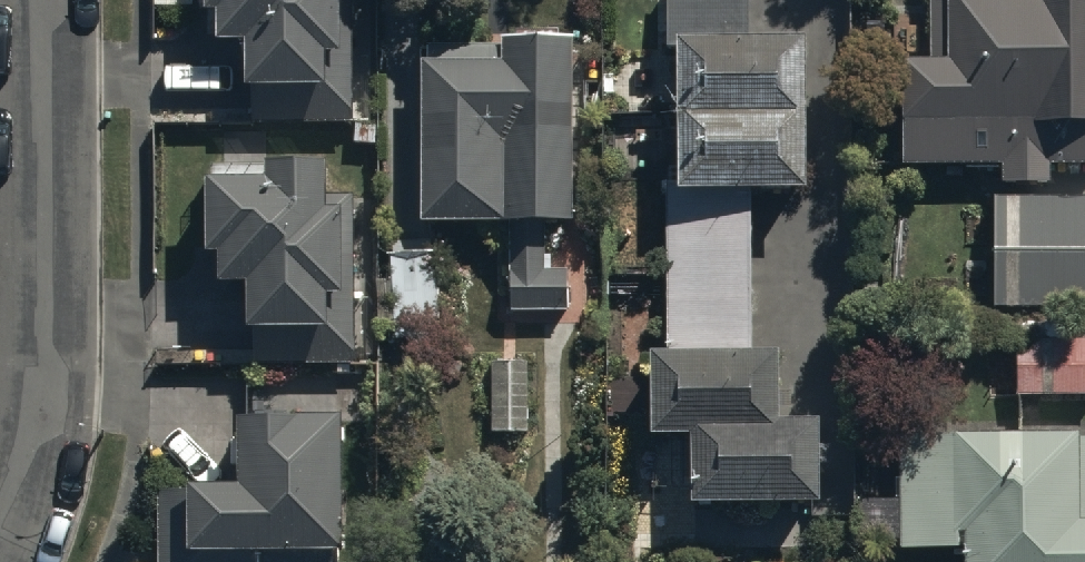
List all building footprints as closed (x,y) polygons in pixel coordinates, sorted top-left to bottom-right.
[(207,1),(219,1),(219,32),(245,32),(246,78),(251,78),(251,120),(354,119),(353,0),(207,0),(207,1)] [(668,41),(678,41),(678,177),(753,177),(807,177),(807,28),(750,27),(750,0),(668,0),(668,41)] [(906,158),(1084,160),(1084,0),(949,0),(948,54),(906,53),(906,158)] [(421,45),(420,211),(571,212),(572,27),(500,27),(500,46),(421,45)] [(254,318),(254,356),(354,357),(355,192),(327,192),(328,150),(269,149),(269,168),(207,168),(206,242),(218,242),(218,270),(247,271),(247,318),(254,318)] [(666,181),(667,342),(649,342),(650,426),(692,425),(692,493),(817,493),(817,410),(778,411),(778,341),(753,341),(753,177),(678,177),(666,181)] [(995,192),(995,302),(1084,302),(1084,193),(995,192)] [(509,237),(510,308),(567,308),(566,267),(544,267),(544,237),(509,237)] [(1017,391),(1084,391),(1084,336),(1060,336),(1060,312),(1017,312),(1017,391)] [(528,357),(491,357),(491,428),(528,428),(528,357)] [(238,409),(239,475),(186,476),(186,480),(158,481),(160,561),(344,561),(341,408),(238,409)] [(964,561),(1084,561),(1084,427),(900,427),(900,541),(964,541),(964,561)]
